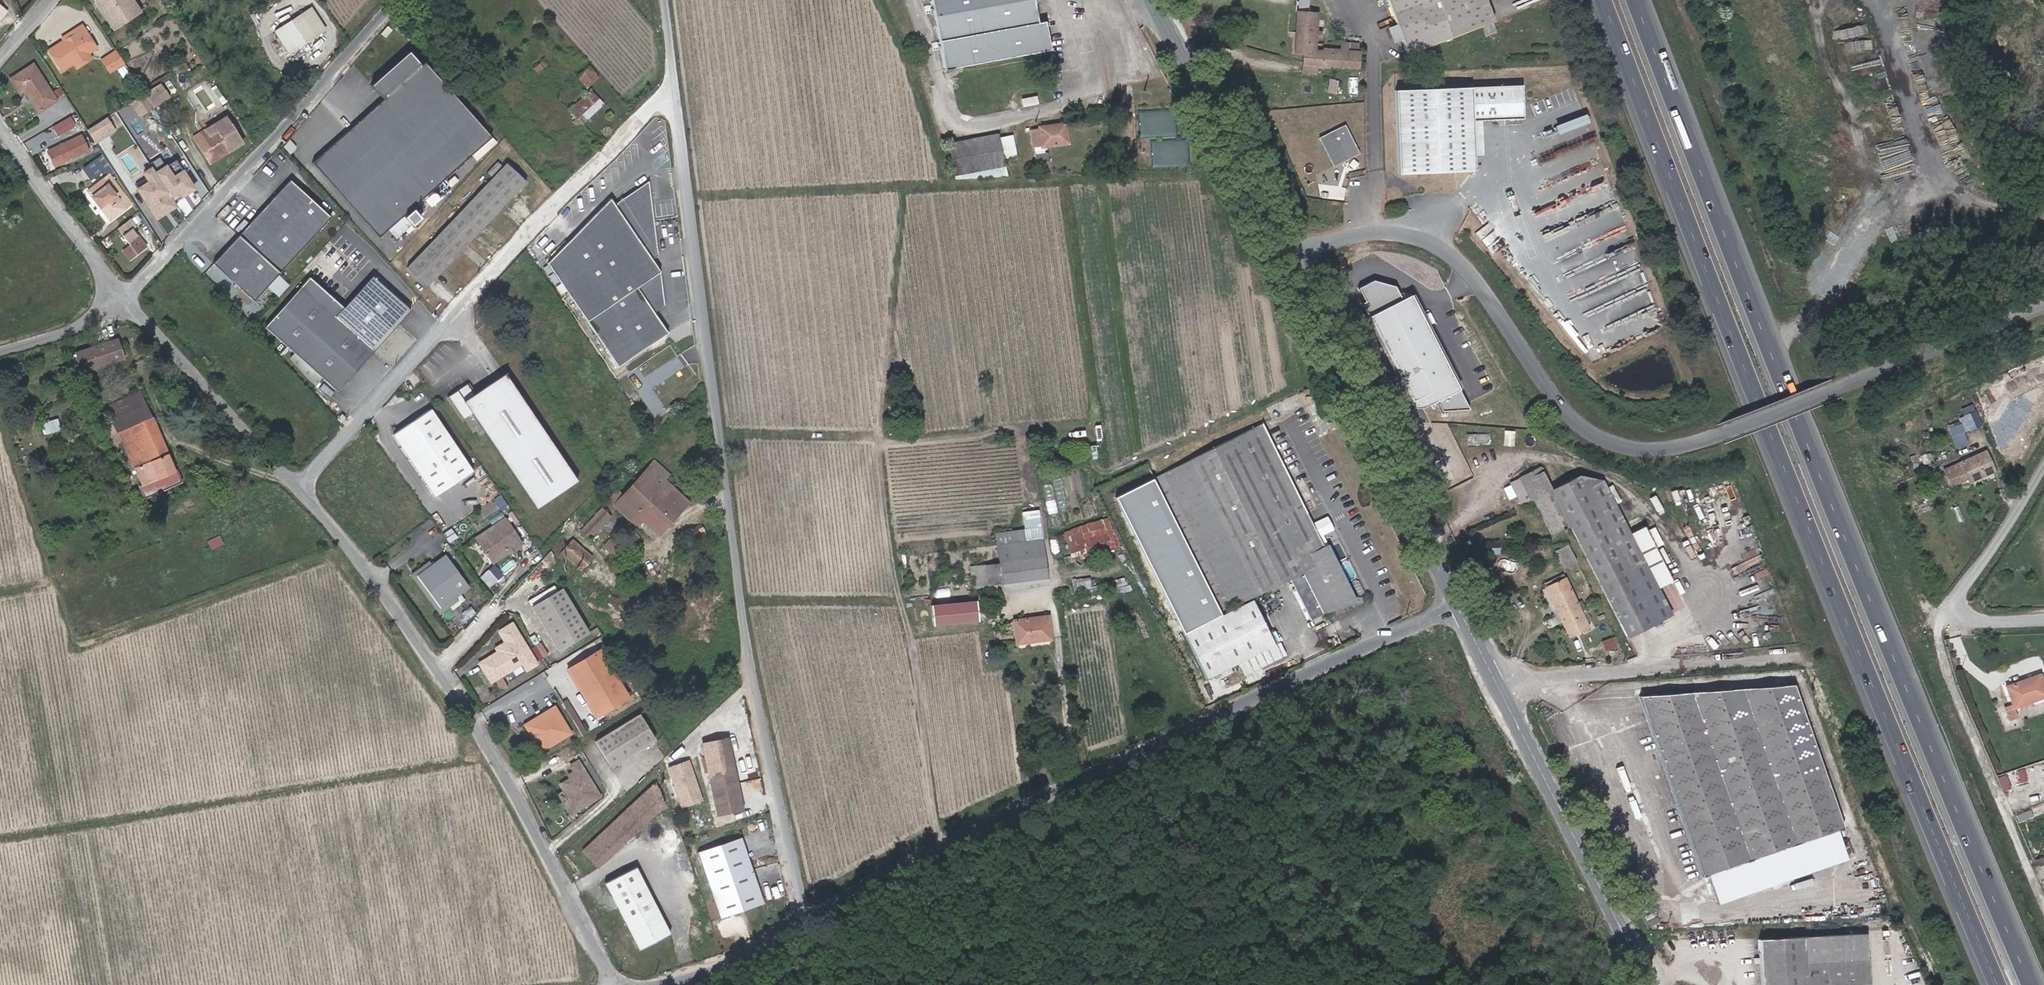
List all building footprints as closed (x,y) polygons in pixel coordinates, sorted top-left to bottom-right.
[(132,0),(117,0),(116,0),(98,0),(96,1),(114,28),(140,11),(132,0)] [(1033,0),(931,0),(944,70),(1050,50),(1045,21),(1038,22),(1033,0)] [(1407,54),(1493,22),(1485,0),(1387,0),(1407,54)] [(325,28),(312,8),(306,12),(319,32),(325,28)] [(431,24),(422,11),(415,15),(424,28),(431,24)] [(294,49),(319,32),(306,12),(280,28),(294,49)] [(1314,51),(1317,13),(1297,12),(1296,33),(1298,33),(1297,53),(1304,53),(1303,64),(1328,65),(1357,67),(1358,52),(1356,52),(1357,44),(1343,43),(1342,50),(1323,49),(1323,51),(1314,51)] [(96,48),(81,25),(75,29),(77,31),(63,40),(48,50),(61,71),(73,63),(89,53),(96,48)] [(294,49),(280,28),(274,32),(288,53),(294,49)] [(63,40),(77,31),(75,29),(61,37),(63,40)] [(124,63),(116,50),(101,60),(110,72),(124,63)] [(433,188),(491,137),(424,62),(420,65),(408,52),(371,85),(383,99),(312,162),(379,237),(388,229),(396,238),(419,217),(418,216),(440,197),(438,194),(433,188)] [(92,58),(89,53),(73,63),(76,68),(92,58)] [(537,73),(547,64),(543,60),(534,69),(537,73)] [(192,71),(185,61),(181,63),(187,74),(192,71)] [(56,100),(33,64),(10,78),(19,93),(23,91),(38,113),(56,100)] [(174,73),(181,69),(178,64),(172,68),(174,73)] [(1315,75),(1316,67),(1328,68),(1328,65),(1303,64),(1302,74),(1315,75)] [(587,87),(598,78),(587,67),(577,76),(584,83),(587,87)] [(189,82),(182,71),(175,75),(182,86),(189,82)] [(584,83),(577,76),(573,80),(579,87),(584,83)] [(1523,118),(1521,85),(1395,90),(1398,174),(1474,171),(1472,120),(1523,118)] [(583,123),(603,105),(590,91),(570,109),(583,123)] [(131,102),(139,115),(153,106),(144,93),(131,102)] [(1038,104),(1036,96),(1021,99),(1023,107),(1038,104)] [(118,111),(125,123),(138,114),(131,103),(118,111)] [(59,135),(78,124),(72,114),(53,126),(59,135)] [(1141,118),(1141,135),(1169,135),(1168,120),(1161,120),(1161,114),(1156,114),(1156,118),(1141,118)] [(194,137),(211,163),(242,143),(226,117),(194,137)] [(107,134),(99,121),(87,129),(95,142),(107,134)] [(1067,134),(1065,123),(1038,127),(1039,130),(1031,131),(1033,146),(1034,146),(1041,145),(1041,147),(1044,146),(1065,144),(1064,135),(1067,134)] [(1357,154),(1343,126),(1321,138),(1335,165),(1357,154)] [(999,138),(998,134),(949,143),(954,175),(1004,166),(1003,162),(999,138)] [(88,150),(81,135),(47,151),(55,166),(88,150)] [(1017,159),(1012,135),(999,138),(1003,162),(1017,159)] [(438,194),(496,143),(491,137),(433,188),(438,194)] [(296,148),(289,140),(283,147),(290,154),(296,148)] [(1581,148),(1585,158),(1597,153),(1594,144),(1581,148)] [(1049,169),(1047,152),(1044,153),(1044,151),(1035,153),(1037,171),(1049,169)] [(113,172),(101,156),(95,160),(103,170),(107,176),(109,175),(113,172)] [(95,160),(83,169),(91,179),(103,170),(95,160)] [(193,188),(175,160),(155,172),(173,201),(182,195),(180,193),(187,190),(188,192),(193,188)] [(426,286),(526,182),(506,163),(407,267),(426,286)] [(1006,176),(1004,166),(954,175),(955,179),(1006,176)] [(168,210),(176,205),(173,201),(155,172),(152,167),(143,173),(146,177),(149,181),(137,188),(156,218),(165,212),(162,209),(165,207),(168,210)] [(131,203),(109,175),(107,176),(103,179),(125,208),(131,203)] [(135,185),(137,188),(149,181),(146,177),(135,185)] [(103,179),(88,191),(110,219),(125,208),(103,179)] [(289,180),(238,235),(279,272),(330,217),(289,180)] [(664,306),(660,272),(652,260),(647,253),(656,246),(648,181),(614,205),(610,199),(547,263),(561,284),(556,287),(561,294),(566,291),(618,367),(667,333),(653,312),(664,306)] [(146,247),(131,228),(135,225),(129,217),(116,228),(128,243),(121,248),(129,259),(136,253),(137,254),(146,247)] [(238,235),(213,262),(253,300),(279,272),(238,235)] [(658,255),(656,246),(647,253),(652,260),(658,255)] [(384,266),(375,256),(372,259),(381,269),(384,266)] [(381,269),(372,259),(355,275),(364,284),(371,278),(403,313),(413,304),(381,269)] [(416,302),(384,266),(381,269),(413,304),(416,302)] [(278,273),(268,284),(280,295),(290,284),(278,273)] [(373,351),(335,317),(343,307),(309,277),(265,327),(294,353),(290,358),(316,386),(317,385),(317,384),(318,384),(318,383),(323,379),(337,391),(373,351)] [(1373,280),(1359,287),(1418,403),(1435,395),(1442,410),(1468,410),(1411,292),(1400,296),(1395,285),(1373,280)] [(120,338),(83,355),(91,372),(128,354),(120,338)] [(84,375),(91,372),(83,355),(75,358),(84,375)] [(448,396),(463,419),(471,413),(535,508),(576,480),(504,372),(473,393),(466,384),(448,396)] [(2012,400),(2002,381),(1989,388),(1999,407),(2012,400)] [(325,388),(325,387),(325,386),(325,385),(324,385),(324,384),(323,384),(323,383),(322,383),(321,383),(320,383),(319,383),(318,383),(318,384),(317,384),(317,385),(317,386),(316,387),(317,388),(317,389),(317,390),(318,390),(318,391),(319,391),(320,391),(321,392),(322,392),(323,391),(324,391),(324,390),(325,389),(325,388)] [(123,435),(144,481),(178,464),(143,388),(109,403),(119,425),(115,427),(117,432),(115,433),(117,438),(123,435)] [(472,471),(430,408),(392,434),(434,496),(472,471)] [(1980,426),(1974,412),(1964,416),(1970,430),(1980,426)] [(340,422),(345,417),(342,413),(337,419),(340,422)] [(45,432),(59,431),(59,419),(45,420),(45,432)] [(1312,524),(1262,423),(1163,473),(1230,608),(1302,573),(1324,617),(1356,601),(1328,544),(1327,544),(1323,546),(1318,537),(1312,524)] [(1963,432),(1960,424),(1949,429),(1952,436),(1963,432)] [(1513,439),(1514,432),(1506,431),(1505,439),(1513,439)] [(1933,461),(1930,452),(1920,456),(1923,465),(1933,461)] [(1993,471),(1985,452),(1943,469),(1950,485),(1967,478),(1968,482),(1993,471)] [(668,477),(653,463),(649,468),(664,481),(668,477)] [(1569,525),(1551,489),(1552,489),(1540,466),(1518,478),(1530,501),(1533,499),(1551,535),(1569,525)] [(664,481),(649,468),(623,496),(614,505),(631,520),(645,505),(666,524),(686,502),(664,481)] [(1144,481),(1138,470),(1131,474),(1136,485),(1144,481)] [(1230,608),(1163,473),(1154,478),(1155,481),(1221,613),(1230,608)] [(1671,581),(1644,526),(1630,534),(1602,480),(1578,475),(1552,489),(1551,489),(1569,525),(1626,637),(1671,614),(1657,588),(1671,581)] [(1530,501),(1518,478),(1509,482),(1521,505),(1530,501)] [(1155,481),(1119,499),(1186,633),(1222,615),(1221,613),(1155,481)] [(623,496),(617,489),(608,499),(614,505),(623,496)] [(666,524),(645,505),(631,520),(637,526),(643,519),(658,533),(666,524)] [(589,537),(609,516),(601,508),(582,529),(589,537)] [(1334,529),(1327,516),(1312,524),(1318,537),(1323,534),(1334,529)] [(521,543),(504,518),(476,537),(492,562),(507,552),(506,551),(514,545),(515,546),(521,543)] [(1111,533),(1107,520),(1100,522),(1108,549),(1116,547),(1117,546),(1114,532),(1111,533)] [(1100,522),(1090,525),(1084,527),(1073,530),(1066,533),(1073,559),(1083,556),(1088,554),(1099,550),(1100,552),(1108,549),(1100,522)] [(1042,538),(1041,527),(995,534),(996,544),(1011,542),(1042,538)] [(534,546),(524,531),(520,534),(530,549),(534,546)] [(1327,544),(1323,534),(1318,537),(1323,546),(1327,544)] [(1047,578),(1042,538),(1011,542),(1014,567),(999,570),(1001,581),(1001,584),(1047,578)] [(619,560),(629,550),(620,541),(616,545),(610,539),(604,546),(619,560)] [(571,549),(576,544),(572,540),(567,546),(571,549)] [(1338,557),(1344,554),(1338,541),(1332,544),(1338,557)] [(1014,567),(1011,542),(996,544),(999,565),(999,570),(1014,567)] [(580,557),(585,552),(576,544),(571,549),(567,546),(561,553),(580,569),(586,562),(580,557)] [(508,554),(516,548),(515,546),(514,545),(506,551),(507,552),(508,554)] [(1575,562),(1567,545),(1556,551),(1564,567),(1575,562)] [(586,562),(591,557),(585,552),(580,557),(586,562)] [(455,597),(469,587),(445,554),(432,565),(417,575),(441,608),(455,597)] [(417,575),(432,565),(430,563),(412,575),(439,612),(456,600),(455,597),(441,608),(417,575)] [(496,564),(481,576),(490,586),(504,574),(496,564)] [(999,570),(999,565),(985,567),(987,583),(1001,581),(999,570)] [(987,583),(985,567),(972,568),(974,585),(987,583)] [(1302,573),(1290,579),(1310,620),(1323,614),(1302,573)] [(1580,611),(1563,574),(1556,577),(1558,581),(1546,587),(1562,621),(1569,636),(1588,627),(1580,611)] [(588,633),(561,588),(532,606),(558,650),(588,633)] [(981,618),(978,598),(933,603),(935,624),(981,618)] [(1205,679),(1275,645),(1252,600),(1252,599),(1222,615),(1186,633),(1182,634),(1205,679)] [(1052,639),(1048,615),(1013,620),(1016,644),(1052,639)] [(537,663),(512,623),(499,631),(505,642),(501,644),(503,648),(498,651),(485,659),(497,678),(519,664),(524,671),(537,663)] [(1616,647),(1613,637),(1602,641),(1605,651),(1616,647)] [(535,647),(544,657),(549,653),(540,643),(535,647)] [(628,697),(599,649),(573,665),(602,712),(628,697)] [(497,678),(485,659),(479,663),(491,682),(497,678)] [(602,712),(573,665),(567,669),(596,716),(602,712)] [(2040,678),(2039,675),(2006,687),(2013,705),(2029,700),(2030,701),(2043,696),(2043,677),(2040,678)] [(1836,797),(1798,686),(1644,698),(1707,879),(1848,830),(1837,800),(1836,800),(1833,794),(1835,797),(1836,797)] [(587,733),(566,699),(562,702),(583,736),(587,733)] [(2015,717),(2011,706),(2005,708),(2009,719),(2015,717)] [(570,733),(554,707),(528,723),(533,731),(537,732),(540,736),(539,740),(544,748),(570,733)] [(610,766),(654,739),(639,715),(595,741),(610,766)] [(533,731),(528,723),(525,725),(541,750),(544,748),(539,740),(540,736),(537,732),(533,731)] [(742,809),(727,738),(702,744),(717,814),(742,809)] [(701,800),(688,761),(678,764),(679,766),(669,770),(682,806),(701,800)] [(599,796),(578,762),(570,766),(573,771),(575,774),(569,777),(559,783),(564,791),(570,800),(564,804),(570,814),(599,796)] [(598,866),(663,805),(655,782),(583,851),(598,866)] [(570,800),(564,791),(558,794),(564,804),(570,800)] [(763,902),(741,837),(698,852),(720,917),(763,902)] [(669,934),(635,866),(605,882),(639,949),(669,934)] [(1866,928),(1859,928),(1859,933),(1852,934),(1842,934),(1758,939),(1761,984),(1869,984),(1866,928)]
